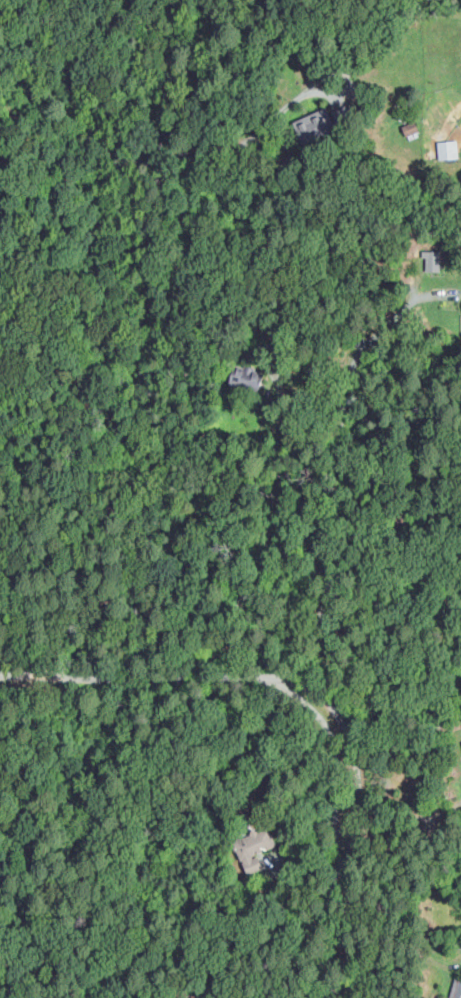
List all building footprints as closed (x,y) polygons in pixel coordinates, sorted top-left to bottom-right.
[(303,145),(336,129),(325,106),(292,123),(303,145)] [(457,141),(437,141),(438,159),(457,159),(457,141)] [(424,271),(439,272),(440,251),(424,251),(424,271)] [(262,371),(233,368),(231,386),(260,389),(262,371)] [(277,845),(268,826),(233,842),(248,875),(260,870),(254,856),(277,845)] [(454,978),(449,997),(460,997),(460,980),(454,978)]
